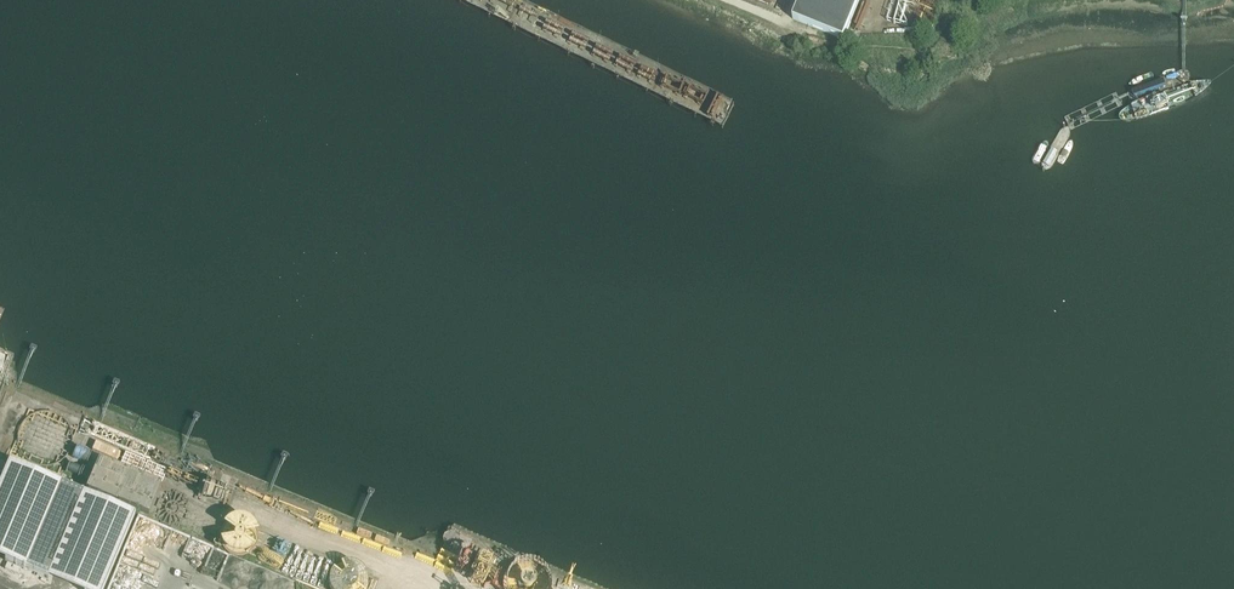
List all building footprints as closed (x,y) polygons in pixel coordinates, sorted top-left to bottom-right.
[(844,40),(860,0),(801,0),(793,19),(844,40)] [(69,588),(105,588),(135,517),(10,464),(0,488),(0,560),(69,588)] [(8,565),(6,570),(19,576),(22,570),(8,565)]
